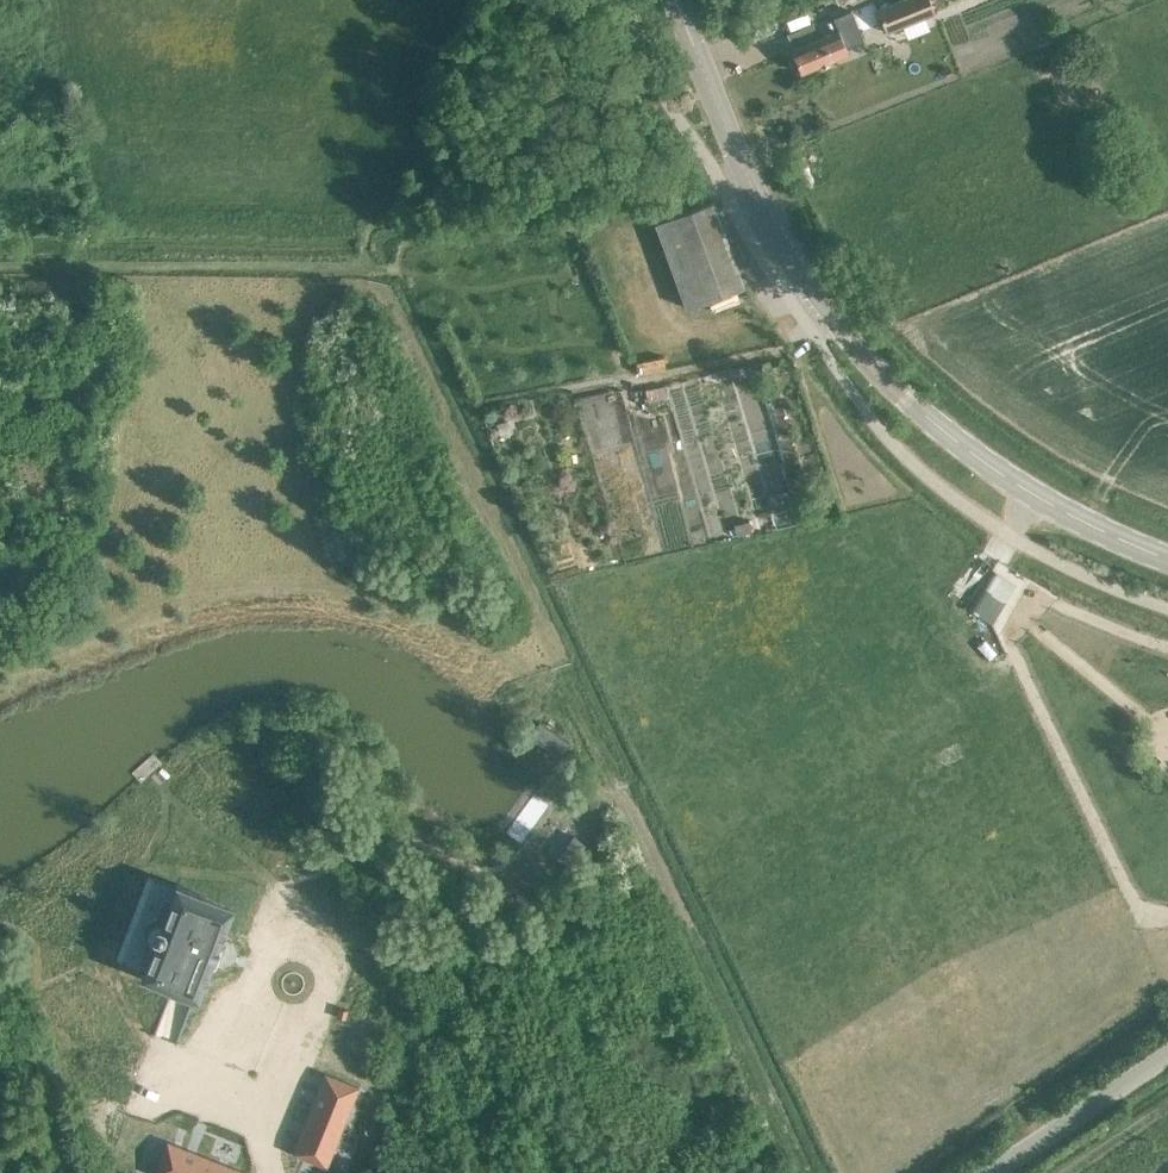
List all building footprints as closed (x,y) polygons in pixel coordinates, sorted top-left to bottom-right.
[(935,16),(928,0),(911,0),(877,14),(871,0),(845,11),(855,37),(883,25),(887,36),(935,16)] [(803,76),(848,57),(838,32),(793,51),(803,76)] [(686,308),(743,286),(711,201),(654,222),(686,308)] [(131,925),(109,954),(131,970),(134,967),(156,984),(177,956),(179,958),(189,945),(187,943),(208,915),(185,898),(188,895),(166,878),(144,907),(136,900),(127,902),(121,909),(123,919),(131,925)] [(310,1119),(298,1149),(306,1152),(308,1163),(320,1157),(328,1160),(328,1159),(357,1085),(328,1074),(316,1104),(320,1105),(314,1120),(310,1119)] [(165,1164),(182,1172),(249,1172),(222,1159),(220,1163),(206,1155),(208,1152),(180,1136),(165,1164)]
